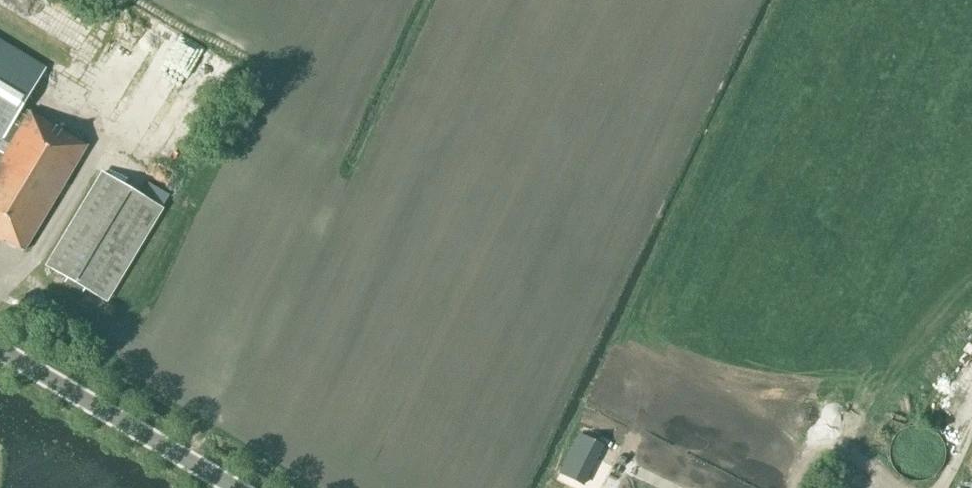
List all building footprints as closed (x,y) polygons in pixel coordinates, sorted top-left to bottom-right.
[(169,13),(148,0),(136,0),(83,81),(113,100),(169,13)] [(4,243),(5,239),(24,251),(87,146),(23,108),(45,70),(0,43),(0,140),(10,146),(0,163),(0,241),(4,243)] [(164,208),(101,171),(44,266),(107,303),(164,208)] [(560,474),(583,485),(596,459),(573,448),(560,474)] [(971,478),(971,453),(962,474),(971,478)]
